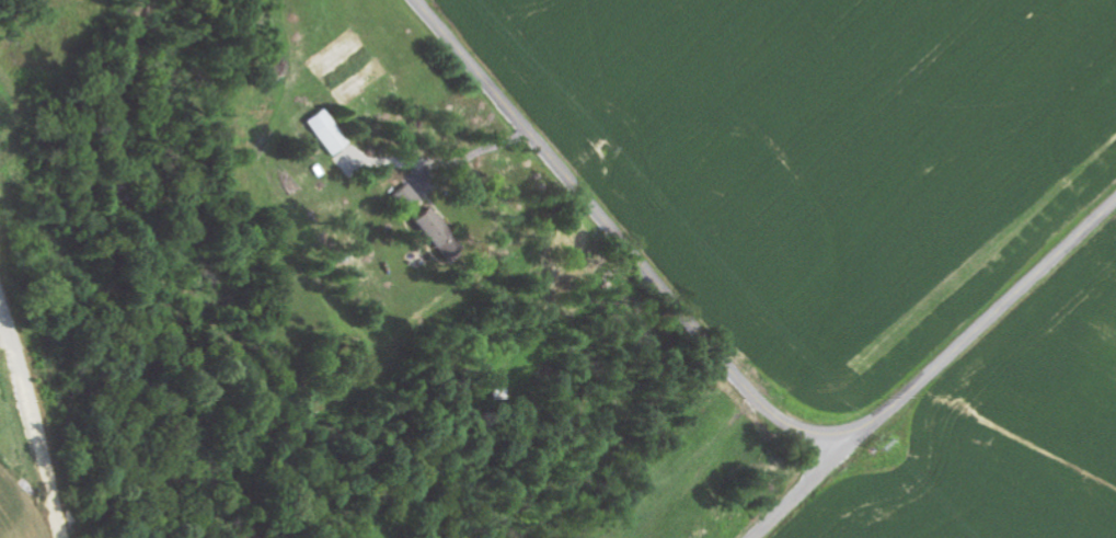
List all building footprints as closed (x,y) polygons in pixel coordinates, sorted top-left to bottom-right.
[(312,123),(334,157),(353,145),(330,110),(312,123)] [(420,222),(441,250),(458,238),(437,210),(420,222)]
